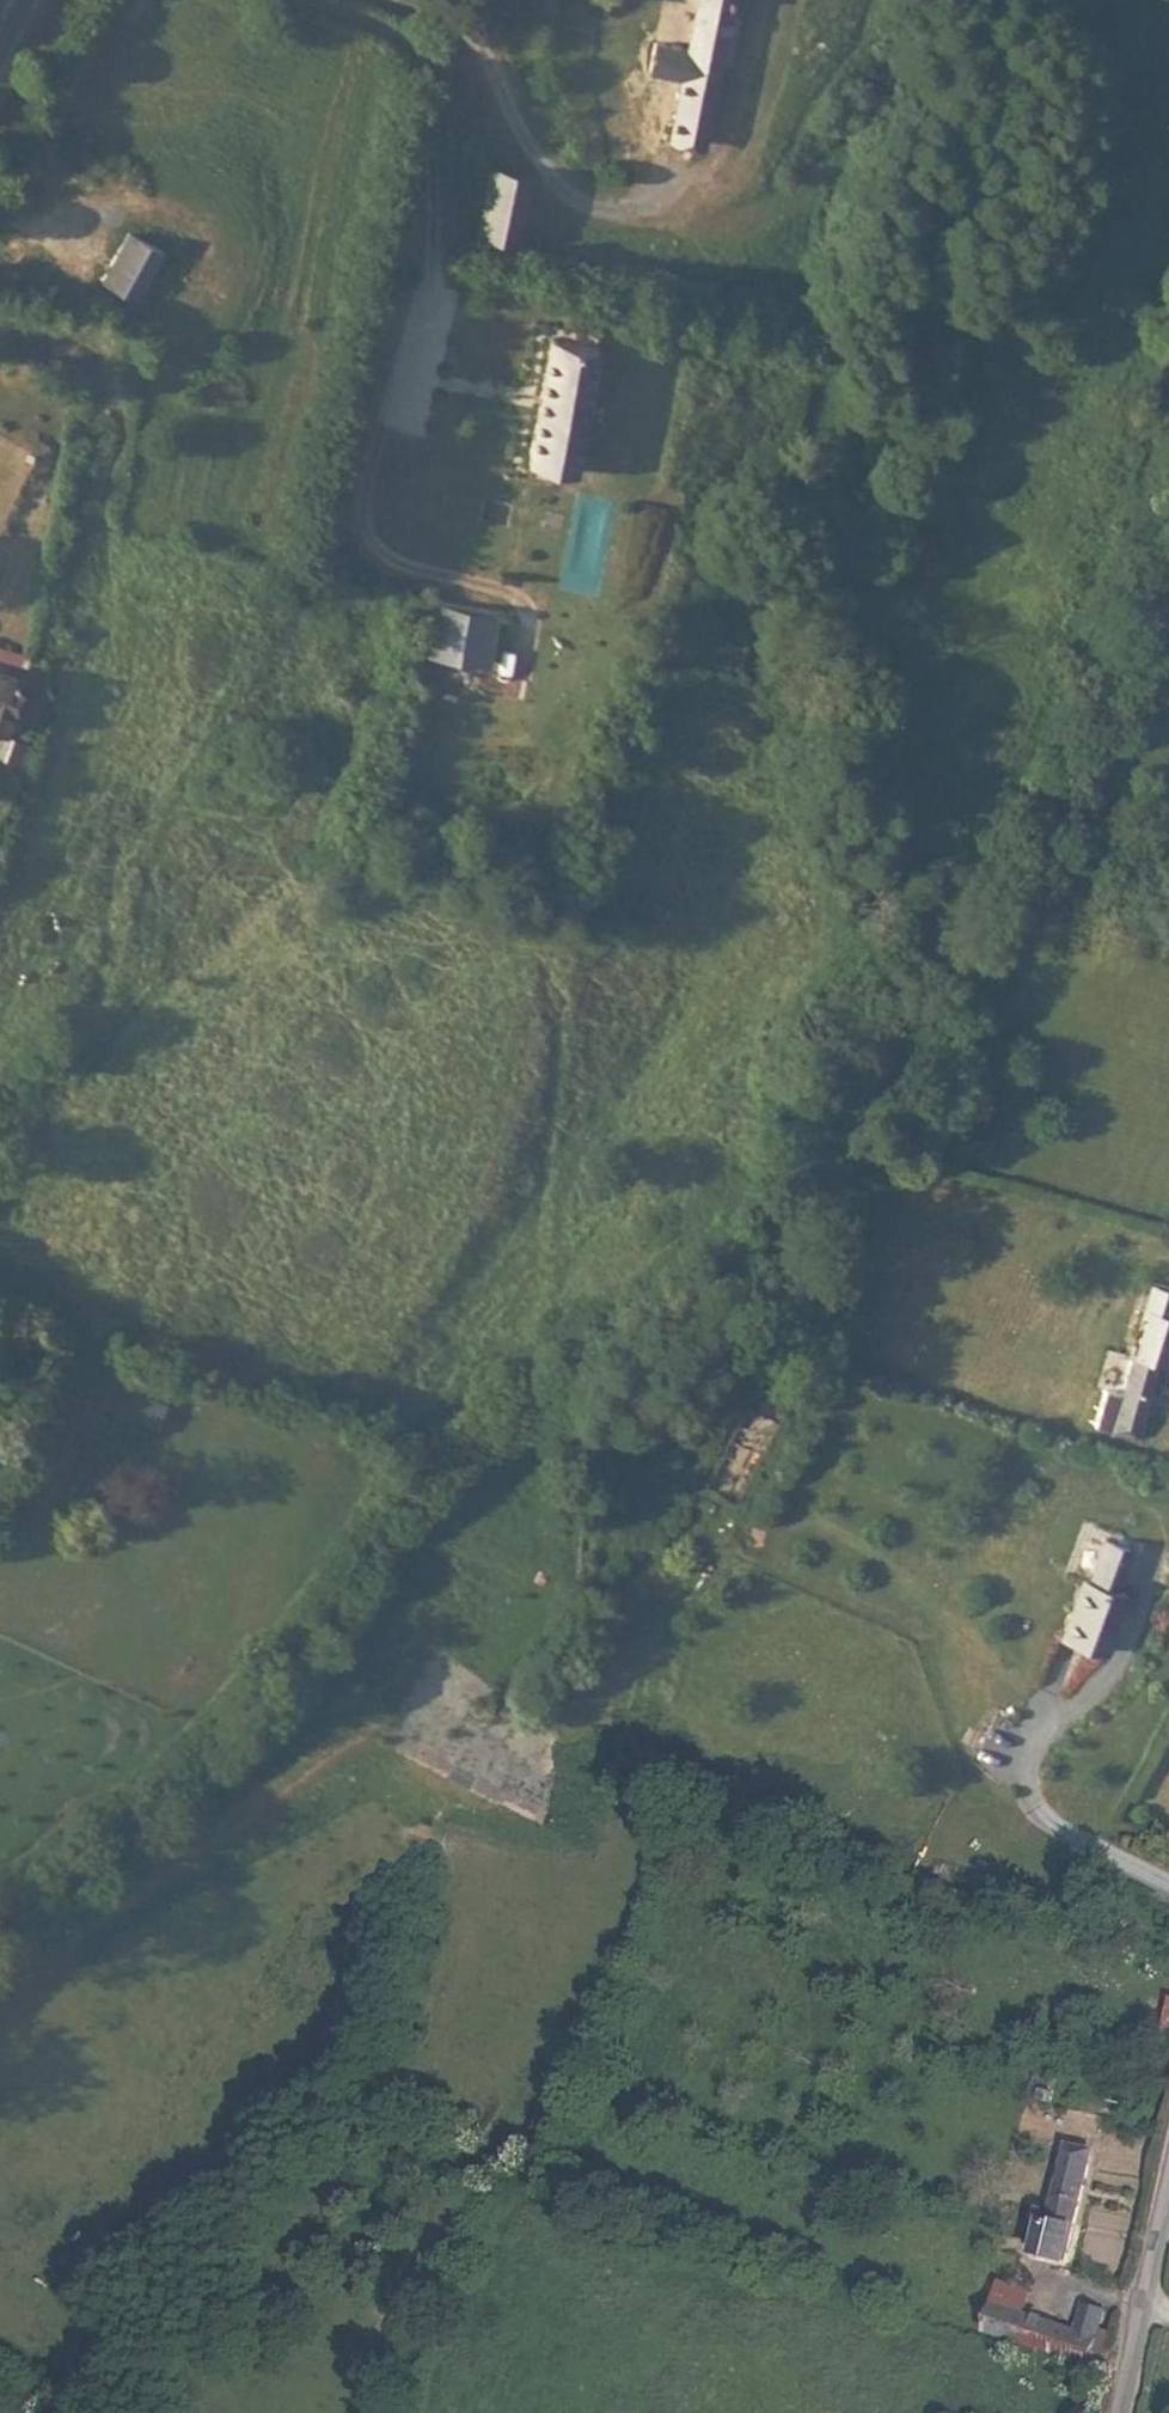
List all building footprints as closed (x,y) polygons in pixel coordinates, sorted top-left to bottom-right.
[(688,49),(717,55),(727,6),(744,9),(745,0),(698,0),(688,49)] [(688,49),(684,67),(714,73),(717,55),(688,49)] [(684,67),(672,132),(701,138),(714,73),(684,67)] [(127,232),(102,280),(136,298),(161,249),(127,232)] [(598,346),(550,337),(525,464),(572,472),(598,346)] [(491,596),(488,610),(512,614),(514,602),(491,596)] [(2,728),(18,679),(0,673),(0,727),(2,728)] [(1155,1362),(1161,1364),(1168,1336),(1168,1318),(1143,1310),(1129,1354),(1155,1362)] [(1129,1354),(1105,1432),(1131,1440),(1155,1362),(1129,1354)] [(1078,1577),(1058,1636),(1103,1652),(1123,1593),(1111,1588),(1125,1547),(1100,1538),(1086,1580),(1078,1577)] [(1160,2043),(1168,2046),(1168,2044),(1168,2007),(1160,2043)] [(1039,2222),(1031,2257),(1060,2265),(1083,2162),(1062,2157),(1046,2223),(1039,2222)] [(990,2306),(991,2307),(1021,2316),(1028,2293),(997,2283),(990,2306)] [(1021,2316),(991,2307),(983,2334),(1061,2359),(1086,2364),(1101,2315),(1080,2308),(1072,2332),(1021,2316)]
